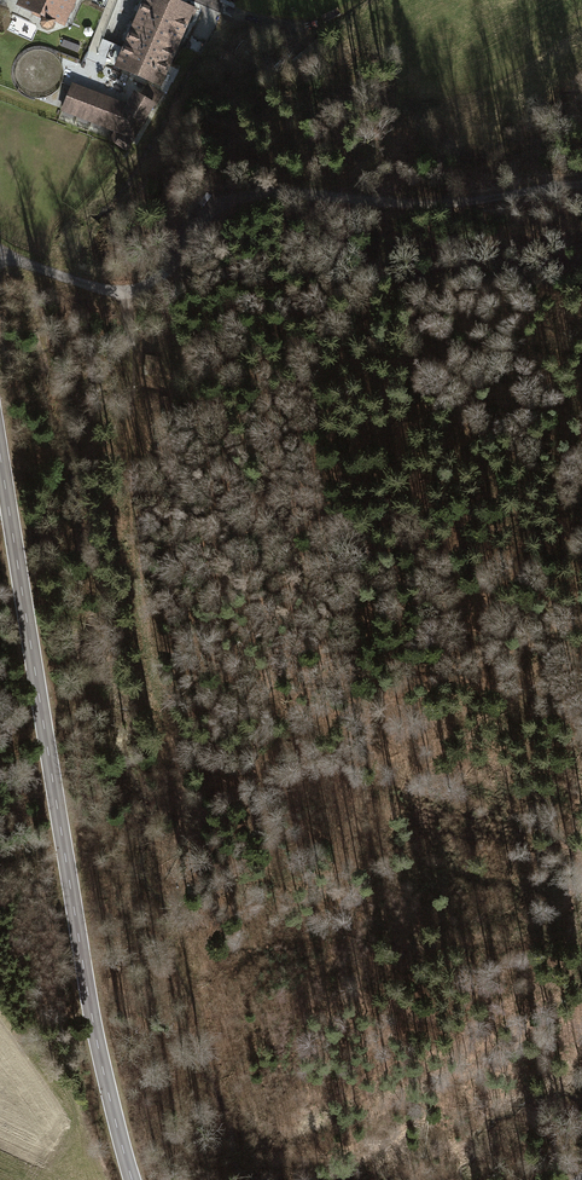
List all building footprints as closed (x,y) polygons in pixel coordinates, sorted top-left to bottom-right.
[(11,10),(58,31),(71,0),(15,0),(11,10)] [(165,0),(140,0),(111,66),(161,88),(194,13),(165,0)] [(123,103),(71,84),(58,111),(112,132),(109,143),(126,153),(136,144),(164,95),(144,84),(137,96),(129,92),(123,103)]
